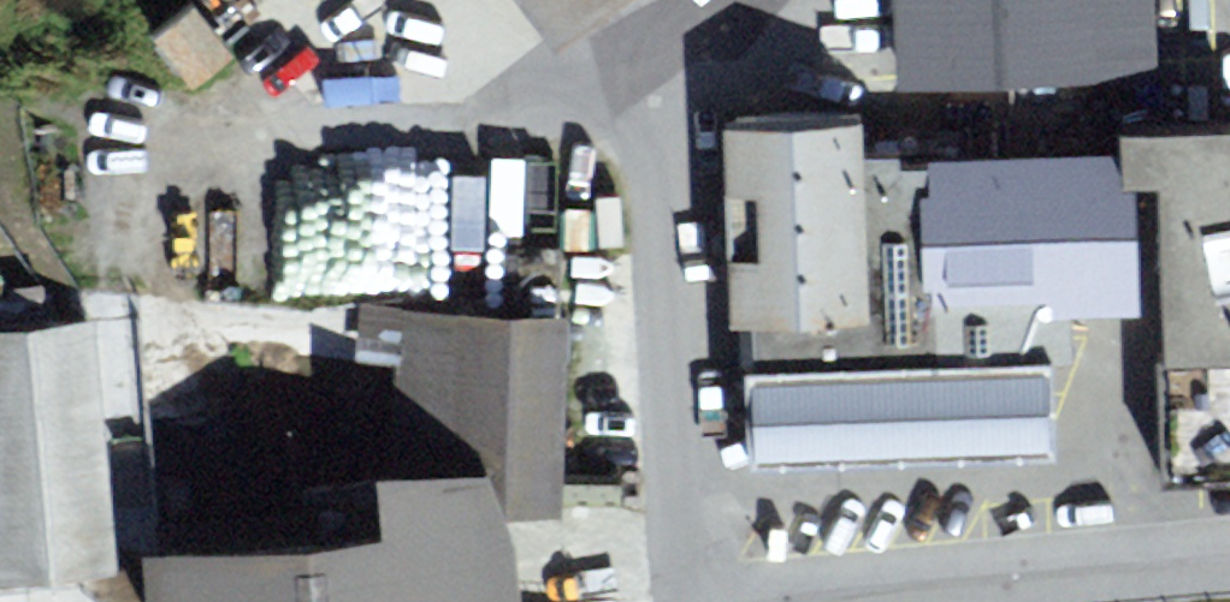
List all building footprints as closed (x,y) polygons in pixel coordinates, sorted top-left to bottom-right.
[(923,84),(1099,80),(1097,0),(922,0),(923,84)] [(1099,80),(1158,79),(1156,0),(1097,0),(1099,80)] [(190,20),(151,47),(187,98),(226,71),(190,20)] [(1176,447),(1229,445),(1229,91),(1136,96),(1139,146),(1161,145),(1176,447)] [(853,95),(737,99),(750,438),(1048,427),(1045,337),(1011,339),(1041,288),(1128,285),(1122,132),(897,141),(896,128),(854,129),(853,95)] [(386,157),(384,290),(473,292),(475,158),(386,157)] [(402,437),(405,472),(407,489),(142,515),(151,601),(527,601),(514,472),(557,472),(554,302),(414,305),(402,437)] [(0,338),(0,588),(133,575),(109,328),(0,338)]
